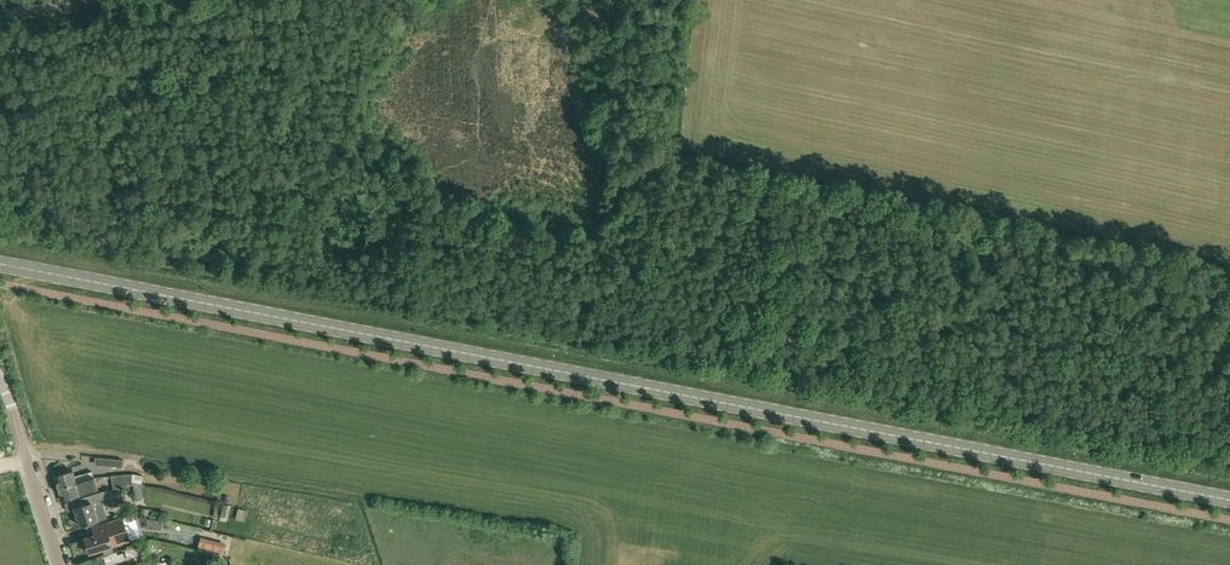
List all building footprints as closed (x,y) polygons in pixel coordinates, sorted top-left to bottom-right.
[(123,460),(113,459),(113,466),(122,467),(123,460)] [(54,476),(58,488),(93,477),(91,471),(74,477),(72,470),(54,476)] [(91,491),(89,486),(95,483),(93,477),(58,488),(62,501),(91,491)] [(79,506),(74,508),(77,515),(80,526),(85,524),(86,526),(89,525),(88,523),(105,518),(101,504),(100,500),(97,492),(77,499),(79,506)] [(140,514),(150,516),(151,509),(141,507),(140,514)] [(98,534),(94,535),(84,538),(89,553),(111,546),(129,540),(121,517),(95,526),(98,534)] [(142,519),(142,527),(157,528),(157,519),(142,519)] [(222,557),(225,546),(204,542),(205,538),(201,537),(198,551),(222,557)] [(154,551),(153,547),(152,541),(144,544),(146,549),(147,553),(154,551)] [(104,563),(125,557),(123,552),(117,554),(116,552),(102,556),(104,563)]
